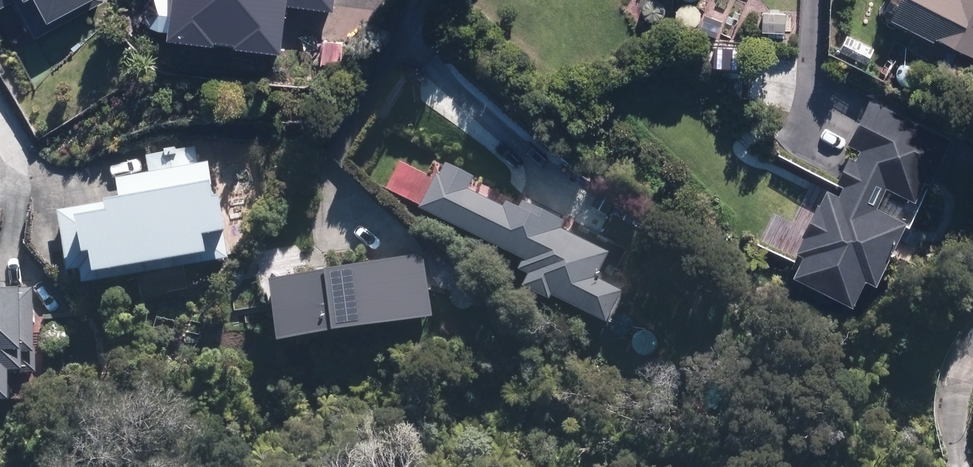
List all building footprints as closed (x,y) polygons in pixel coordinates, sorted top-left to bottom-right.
[(27,0),(40,27),(94,1),(93,0),(0,0),(0,14),(27,0)] [(147,31),(160,32),(159,49),(207,52),(207,45),(227,47),(226,53),(282,57),(285,11),(330,14),(331,0),(149,0),(147,31)] [(885,23),(972,64),(972,0),(895,0),(885,23)] [(759,14),(758,36),(784,37),(785,15),(759,14)] [(843,33),(833,54),(865,70),(875,49),(843,33)] [(318,42),(316,67),(345,69),(346,43),(318,42)] [(865,288),(898,224),(906,228),(925,191),(916,186),(942,137),(867,98),(843,143),(857,151),(852,162),(845,158),(831,185),(837,188),(830,202),(817,195),(796,235),(800,238),(791,254),(795,257),(785,276),(843,306),(856,283),(865,288)] [(236,225),(225,161),(204,165),(201,151),(154,160),(156,174),(132,178),(136,197),(63,211),(73,267),(84,265),(88,284),(221,259),(216,229),(236,225)] [(594,284),(606,260),(556,235),(560,227),(519,206),(515,212),(500,204),(497,211),(465,194),(472,181),(444,167),(438,178),(432,176),(414,212),(518,266),(513,275),(523,281),(516,295),(538,307),(542,299),(599,328),(616,295),(594,284)] [(290,285),(268,284),(267,350),(320,344),(429,325),(418,262),(290,285)] [(43,310),(36,310),(36,284),(0,283),(0,393),(21,394),(22,353),(42,354),(42,352),(43,310)]
